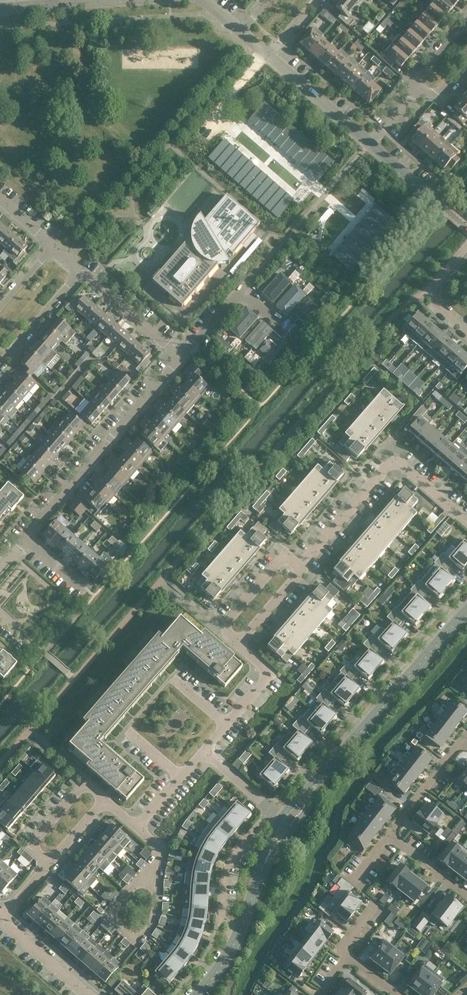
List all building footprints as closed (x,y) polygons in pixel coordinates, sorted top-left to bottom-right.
[(349,18),(356,10),(344,0),(342,0),(336,7),(342,13),(338,17),(347,25),(350,23),(350,22),(351,21),(349,18)] [(356,10),(363,2),(361,0),(344,0),(356,10)] [(453,7),(445,0),(436,0),(432,4),(446,16),(453,7)] [(425,13),(438,25),(446,16),(432,4),(429,2),(422,10),(425,13)] [(332,24),(336,20),(328,12),(324,17),(332,24)] [(417,21),(431,33),(438,25),(425,13),(417,21)] [(410,30),(423,42),(431,33),(417,21),(410,30)] [(354,25),(350,22),(350,23),(347,25),(352,30),(356,26),(354,25)] [(321,38),(323,35),(314,27),(300,44),(309,52),(320,38),(321,38)] [(402,39),(416,50),(423,42),(410,30),(402,39)] [(363,31),(359,35),(364,39),(367,35),(363,31)] [(392,45),(408,59),(416,50),(402,39),(399,36),(392,45)] [(309,52),(317,59),(329,46),(321,38),(320,38),(309,52)] [(401,68),(408,59),(392,45),(384,53),(382,51),(378,56),(391,67),(395,63),(401,68)] [(317,59),(326,67),(338,53),(329,46),(317,59)] [(326,67),(335,74),(349,58),(341,50),(338,53),(326,67)] [(335,74),(343,82),(358,65),(349,58),(335,74)] [(352,89),(364,76),(366,73),(358,65),(343,82),(352,89)] [(395,75),(386,67),(382,72),(391,79),(395,75)] [(364,76),(352,89),(360,97),(372,83),(375,79),(367,72),(366,73),(364,76)] [(372,83),(360,97),(369,104),(381,91),(372,83)] [(461,100),(454,108),(457,111),(453,115),(463,124),(466,120),(466,105),(461,100)] [(264,102),(249,121),(255,126),(271,108),(264,102)] [(271,108),(255,126),(261,131),(277,113),(271,108)] [(277,113),(261,131),(267,137),(283,119),(277,113)] [(447,119),(453,125),(456,122),(450,116),(447,119)] [(283,119),(267,137),(274,142),(290,124),(283,119)] [(419,148),(434,131),(421,120),(410,133),(414,137),(411,140),(419,148)] [(462,128),(456,122),(453,125),(459,130),(462,128)] [(290,124),(274,142),(280,148),(296,129),(290,124)] [(296,129),(280,148),(286,153),(302,135),(296,129)] [(427,155),(442,138),(434,131),(419,148),(427,155)] [(302,135),(286,153),(292,159),(308,140),(302,135)] [(435,162),(450,145),(442,138),(427,155),(435,162)] [(209,158),(215,164),(231,145),(224,140),(209,158)] [(308,140),(292,159),(299,164),(315,146),(308,140)] [(231,145),(215,164),(221,169),(237,151),(231,145)] [(435,162),(444,169),(447,166),(451,169),(460,159),(456,156),(459,152),(450,145),(435,162)] [(315,146),(299,164),(305,170),(321,151),(315,146)] [(237,151),(221,169),(227,174),(243,156),(237,151)] [(321,151),(305,170),(311,175),(327,157),(321,151)] [(243,156),(227,174),(234,180),(249,162),(243,156)] [(327,157),(311,175),(318,181),(334,162),(327,157)] [(249,162),(234,180),(240,185),(256,167),(249,162)] [(256,167),(240,185),(246,191),(262,173),(256,167)] [(262,173),(246,191),(252,196),(268,178),(262,173)] [(268,178),(252,196),(259,202),(275,183),(268,178)] [(275,183),(259,202),(277,218),(293,200),(275,183)] [(259,225),(226,196),(204,221),(200,215),(200,216),(200,217),(199,218),(198,220),(197,221),(196,223),(194,225),(194,227),(193,229),(192,231),(192,233),(192,235),(192,236),(192,238),(192,239),(192,241),(192,242),(192,243),(188,240),(152,281),(182,307),(218,265),(217,264),(220,264),(223,264),(225,263),(228,263),(229,264),(225,257),(229,253),(233,256),(259,225)] [(376,205),(370,211),(389,227),(394,220),(376,205)] [(329,208),(317,222),(322,226),(334,212),(329,208)] [(151,210),(147,214),(152,218),(155,214),(151,210)] [(370,211),(365,217),(383,233),(389,227),(370,211)] [(365,217),(360,223),(378,239),(383,233),(365,217)] [(360,223),(354,230),(372,246),(378,239),(360,223)] [(5,227),(0,234),(0,243),(6,249),(16,237),(5,227)] [(354,230),(349,236),(367,252),(372,246),(354,230)] [(349,236),(343,242),(362,258),(367,252),(349,236)] [(28,255),(23,251),(27,247),(16,237),(6,249),(3,253),(14,262),(13,263),(18,267),(28,255)] [(343,242),(338,249),(356,264),(362,258),(343,242)] [(338,249),(332,255),(351,271),(356,264),(338,249)] [(295,271),(289,279),(293,282),(300,275),(302,273),(303,271),(298,267),(297,268),(295,271)] [(290,282),(279,272),(263,292),(273,301),(290,282)] [(296,280),(278,301),(283,306),(292,295),(297,299),(301,294),(297,290),(302,285),(296,280)] [(309,284),(303,291),(307,295),(314,288),(309,284)] [(95,306),(84,296),(80,301),(75,297),(65,308),(70,312),(74,308),(85,317),(95,306)] [(308,296),(291,316),(301,324),(317,304),(308,296)] [(95,306),(85,317),(96,327),(106,315),(95,306)] [(246,309),(229,329),(240,338),(257,318),(246,309)] [(404,333),(406,335),(409,338),(425,320),(416,313),(412,317),(413,318),(408,324),(406,322),(402,326),(401,327),(401,328),(402,329),(402,330),(403,332),(404,333)] [(96,327),(107,336),(117,325),(106,315),(96,327)] [(61,341),(66,345),(76,333),(60,319),(50,331),(61,341)] [(417,345),(433,327),(425,320),(409,338),(417,345)] [(260,322),(245,340),(256,349),(271,331),(260,322)] [(107,336),(118,346),(128,334),(117,325),(107,336)] [(429,347),(441,334),(433,327),(417,345),(425,352),(429,347)] [(97,334),(93,330),(86,338),(90,342),(97,334)] [(61,341),(50,331),(41,341),(53,351),(61,341)] [(118,346),(129,356),(139,344),(128,334),(118,346)] [(429,347),(425,352),(433,359),(437,354),(449,341),(441,334),(429,347)] [(226,343),(221,349),(229,356),(233,351),(235,350),(241,342),(237,338),(230,346),(226,343)] [(276,346),(270,340),(260,351),(266,356),(260,363),(266,368),(286,344),(281,340),(276,346)] [(42,363),(47,367),(57,355),(53,351),(41,341),(31,353),(42,363)] [(441,366),(456,348),(449,341),(437,354),(433,359),(441,366)] [(139,344),(129,356),(140,365),(136,370),(140,374),(151,362),(146,358),(150,354),(139,344)] [(448,372),(452,368),(464,354),(456,348),(441,366),(448,372)] [(244,358),(249,362),(256,355),(251,350),(244,358)] [(86,352),(81,358),(84,361),(89,355),(86,352)] [(124,363),(127,359),(118,352),(115,355),(124,363)] [(21,364),(26,368),(33,374),(42,363),(31,353),(21,364)] [(448,372),(456,379),(460,375),(466,367),(466,357),(464,354),(452,368),(448,372)] [(256,355),(249,362),(254,366),(260,358),(256,355)] [(388,362),(384,367),(388,370),(392,373),(396,369),(391,365),(388,362)] [(191,364),(184,373),(189,378),(190,379),(186,383),(201,396),(209,387),(210,386),(207,383),(205,384),(199,379),(201,378),(204,375),(191,364)] [(23,371),(15,380),(29,392),(37,384),(30,378),(33,374),(26,368),(23,371)] [(118,370),(109,382),(120,392),(130,381),(118,370)] [(86,371),(82,376),(87,380),(91,375),(86,371)] [(29,392),(15,380),(8,388),(22,400),(29,392)] [(120,392),(109,382),(99,393),(111,403),(120,392)] [(172,387),(193,405),(201,396),(186,383),(182,388),(176,383),(172,387)] [(171,401),(186,414),(193,405),(172,387),(169,390),(175,396),(171,401)] [(22,400),(8,388),(1,396),(15,408),(22,400)] [(383,390),(364,412),(383,429),(391,420),(392,422),(396,417),(394,416),(402,406),(383,390)] [(65,402),(71,395),(67,392),(61,398),(65,402)] [(111,403),(99,393),(89,404),(101,414),(111,403)] [(1,396),(0,397),(0,410),(8,417),(15,408),(1,396)] [(229,397),(226,401),(232,406),(235,402),(229,397)] [(439,401),(444,405),(447,402),(442,397),(439,401)] [(157,404),(178,422),(186,414),(171,401),(167,405),(161,400),(157,404)] [(452,406),(447,402),(444,405),(449,410),(452,406)] [(101,414),(89,404),(80,415),(92,425),(101,414)] [(156,418),(171,431),(178,422),(157,404),(154,408),(160,413),(156,418)] [(428,425),(432,420),(425,414),(427,411),(422,406),(409,420),(414,425),(408,432),(416,438),(428,425)] [(34,411),(27,419),(31,422),(38,414),(34,411)] [(345,434),(350,439),(364,451),(372,442),(374,443),(377,439),(376,437),(383,429),(364,412),(345,434)] [(63,421),(77,433),(84,425),(70,413),(63,421)] [(215,416),(211,420),(215,424),(219,420),(215,416)] [(142,421),(163,439),(171,431),(156,418),(152,423),(146,417),(142,421)] [(20,427),(23,430),(31,422),(27,419),(20,427)] [(215,425),(210,420),(205,426),(210,431),(215,425)] [(63,421),(55,429),(69,441),(77,433),(63,421)] [(141,435),(161,452),(168,444),(163,439),(142,421),(139,425),(145,430),(141,435)] [(436,432),(428,425),(416,438),(424,445),(436,432)] [(16,438),(23,430),(20,427),(13,436),(16,438)] [(55,429),(48,437),(62,450),(69,441),(55,429)] [(444,438),(436,432),(424,445),(432,452),(444,438)] [(48,437),(41,446),(55,458),(62,450),(48,437)] [(451,445),(444,438),(432,452),(440,459),(451,445)] [(144,461),(152,452),(137,439),(133,444),(127,439),(123,443),(144,461)] [(356,460),(364,451),(350,439),(344,447),(352,454),(351,455),(356,460)] [(447,465),(459,452),(463,447),(455,441),(451,445),(440,459),(447,465)] [(122,457),(137,470),(144,461),(123,443),(120,447),(126,452),(122,457)] [(41,446),(34,454),(48,466),(55,458),(41,446)] [(466,459),(466,458),(466,451),(463,447),(459,452),(447,465),(455,472),(466,459)] [(34,454),(27,462),(41,474),(48,466),(34,454)] [(108,460),(129,478),(137,470),(122,457),(118,462),(112,456),(108,460)] [(466,459),(455,472),(463,479),(466,474),(466,458),(466,459)] [(23,459),(16,467),(33,483),(41,474),(27,462),(23,459)] [(325,459),(318,466),(337,482),(344,473),(339,469),(338,470),(329,463),(325,459)] [(108,460),(105,464),(111,469),(107,474),(122,487),(123,486),(124,486),(129,481),(128,480),(129,478),(108,460)] [(328,491),(337,482),(318,466),(317,466),(298,488),(317,504),(325,496),(326,497),(328,495),(330,493),(328,491)] [(93,477),(114,496),(122,487),(107,474),(103,479),(97,473),(93,477)] [(107,505),(114,496),(93,477),(90,481),(96,487),(92,492),(107,505)] [(3,516),(8,510),(11,512),(24,498),(8,484),(0,493),(0,514),(3,516)] [(317,504),(298,488),(279,510),(281,512),(298,527),(306,518),(308,519),(311,515),(310,513),(317,504)] [(405,488),(398,497),(411,509),(418,502),(416,500),(409,494),(410,493),(405,488)] [(74,499),(95,518),(107,505),(92,492),(88,496),(82,491),(74,499)] [(417,514),(411,509),(398,497),(390,506),(388,505),(384,509),(386,511),(378,519),(397,536),(417,514)] [(74,512),(78,507),(72,502),(68,506),(74,512)] [(262,503),(260,506),(256,511),(260,514),(266,506),(262,503)] [(84,512),(78,507),(74,512),(80,517),(84,512)] [(283,527),(286,530),(285,531),(290,536),(298,527),(281,512),(268,526),(277,534),(283,527)] [(442,514),(437,519),(441,522),(445,517),(442,514)] [(359,541),(369,549),(378,558),(397,536),(378,519),(371,528),(369,526),(365,531),(367,532),(359,541)] [(50,545),(65,528),(56,520),(43,535),(48,539),(46,541),(50,545)] [(252,529),(246,536),(250,540),(259,548),(267,539),(262,535),(267,530),(258,522),(252,529)] [(441,537),(450,527),(445,522),(436,532),(441,537)] [(73,535),(65,528),(50,545),(54,548),(56,546),(60,550),(73,535)] [(117,528),(113,533),(117,537),(123,530),(120,528),(117,528)] [(221,554),(240,570),(247,562),(249,563),(253,559),(251,557),(259,548),(246,536),(240,532),(221,554)] [(82,543),(73,535),(60,550),(65,554),(64,556),(67,560),(82,543)] [(456,550),(466,559),(466,544),(462,539),(461,538),(460,538),(459,538),(458,538),(458,539),(457,539),(451,546),(456,550)] [(340,563),(349,572),(354,575),(359,580),(378,558),(369,549),(359,541),(352,550),(350,548),(348,550),(346,553),(348,554),(340,563)] [(91,550),(82,543),(67,560),(71,563),(73,561),(78,565),(91,550)] [(456,550),(451,546),(444,554),(442,553),(438,558),(449,567),(453,563),(463,572),(466,567),(466,565),(466,559),(456,550)] [(99,558),(91,550),(78,565),(82,569),(81,571),(85,574),(99,558)] [(201,576),(202,577),(220,593),(229,583),(230,585),(232,583),(234,581),(232,579),(240,570),(221,554),(201,576)] [(435,564),(428,573),(432,577),(446,589),(450,584),(451,585),(455,581),(445,572),(449,567),(438,558),(435,556),(433,559),(436,561),(434,563),(435,564)] [(110,561),(107,565),(99,558),(85,574),(88,578),(90,576),(95,580),(99,576),(103,579),(115,565),(110,561)] [(340,563),(332,572),(337,576),(333,581),(345,592),(351,585),(352,586),(358,579),(354,575),(349,572),(340,563)] [(385,565),(381,570),(387,576),(391,571),(385,565)] [(446,589),(432,577),(428,573),(420,582),(419,580),(415,585),(425,595),(429,590),(439,599),(443,595),(442,594),(446,589)] [(220,593),(202,577),(196,584),(209,596),(208,597),(213,601),(220,593)] [(313,595),(326,606),(339,592),(330,584),(325,590),(320,586),(313,595)] [(404,600),(409,604),(423,616),(427,612),(428,612),(431,608),(421,599),(425,595),(415,585),(410,590),(412,591),(404,600)] [(301,608),(293,617),(312,634),(332,611),(326,606),(313,595),(305,604),(303,602),(301,604),(299,607),(301,608)] [(423,616),(409,604),(404,600),(397,609),(395,608),(391,612),(401,622),(405,617),(416,626),(419,622),(418,621),(423,616)] [(385,631),(399,643),(403,639),(404,640),(408,635),(398,626),(401,622),(391,612),(387,617),(393,623),(385,631)] [(342,621),(345,624),(349,620),(350,619),(346,616),(342,621)] [(284,647),(293,655),(293,656),(312,634),(293,617),(286,626),(284,624),(282,626),(280,628),(282,630),(274,639),(284,647)] [(366,638),(375,629),(367,620),(357,629),(366,638)] [(341,623),(329,622),(328,626),(332,627),(332,633),(339,634),(341,623)] [(224,655),(226,653),(204,634),(202,637),(185,623),(184,624),(177,625),(175,623),(161,640),(158,637),(85,722),(88,724),(74,740),(75,742),(76,749),(74,750),(91,764),(88,767),(110,786),(112,784),(117,788),(115,791),(126,800),(144,780),(137,774),(135,776),(97,744),(182,646),(220,679),(218,681),(224,687),(242,667),(231,657),(229,659),(224,655)] [(399,643),(385,631),(380,627),(373,636),(371,635),(367,640),(378,649),(382,644),(392,653),(396,649),(395,648),(399,643)] [(323,642),(327,638),(322,632),(317,636),(323,642)] [(293,655),(284,647),(274,639),(266,648),(271,652),(272,651),(286,663),(293,655)] [(378,649),(367,640),(363,645),(369,650),(361,658),(375,670),(379,666),(380,667),(384,662),(374,653),(378,649)] [(346,645),(341,641),(337,646),(342,650),(346,645)] [(17,664),(3,652),(2,652),(0,650),(0,677),(3,680),(17,664)] [(348,662),(344,667),(354,676),(358,671),(368,680),(372,676),(371,675),(375,670),(361,658),(361,659),(356,655),(349,663),(348,662)] [(304,672),(307,668),(308,668),(303,663),(296,671),(301,675),(304,672)] [(333,682),(338,686),(352,698),(356,693),(357,694),(361,689),(350,681),(354,676),(344,667),(339,672),(341,673),(333,682)] [(352,698),(338,686),(333,682),(326,690),(324,689),(320,694),(331,703),(335,699),(345,708),(349,703),(348,702),(352,698)] [(331,703),(320,694),(316,699),(322,704),(314,713),(328,725),(332,720),(333,721),(337,717),(327,708),(331,703)] [(445,710),(460,722),(466,713),(452,701),(447,708),(445,710)] [(328,725),(314,713),(310,709),(302,717),(301,716),(296,721),(307,730),(311,726),(321,735),(325,730),(324,729),(328,725)] [(440,717),(439,719),(454,730),(460,722),(445,710),(444,712),(440,717)] [(277,718),(272,723),(277,727),(282,722),(277,718)] [(434,725),(432,727),(447,739),(454,730),(439,719),(437,721),(434,725)] [(307,730),(296,721),(292,726),(298,731),(290,740),(304,752),(308,747),(309,748),(313,744),(303,735),(307,730)] [(431,729),(425,736),(440,748),(447,739),(432,727),(431,729)] [(277,743),(273,748),(283,757),(287,753),(298,762),(301,757),(300,757),(304,752),(290,740),(286,736),(278,745),(277,743)] [(283,757),(273,748),(268,753),(274,758),(266,768),(280,780),(285,775),(286,775),(290,771),(279,762),(283,757)] [(410,755),(409,757),(424,769),(431,760),(416,748),(410,755)] [(247,750),(238,760),(243,764),(252,754),(247,750)] [(403,764),(402,765),(417,777),(424,769),(409,757),(407,759),(403,764)] [(55,776),(37,760),(30,768),(35,772),(48,784),(50,782),(49,781),(51,780),(51,781),(55,776)] [(397,772),(395,774),(410,786),(417,777),(402,765),(400,767),(398,771),(397,772)] [(280,780),(266,768),(259,776),(274,789),(278,785),(277,784),(280,780)] [(457,781),(466,788),(466,768),(457,781)] [(48,784),(35,772),(28,780),(42,792),(45,788),(44,787),(46,785),(47,786),(48,784)] [(394,776),(388,783),(403,795),(410,786),(395,774),(394,776)] [(42,792),(28,780),(21,788),(35,800),(37,798),(36,797),(37,795),(38,796),(42,792)] [(214,798),(222,788),(217,784),(209,794),(214,798)] [(35,800),(21,788),(15,795),(28,807),(32,803),(31,802),(32,801),(33,802),(35,800)] [(28,807),(15,795),(8,803),(22,815),(23,813),(22,812),(24,811),(25,811),(28,807)] [(372,808),(370,810),(385,822),(396,808),(381,796),(372,808)] [(8,803),(5,800),(0,806),(0,810),(15,823),(18,818),(19,816),(20,817),(22,815),(8,803)] [(251,815),(236,802),(228,811),(242,823),(247,818),(248,819),(251,815)] [(426,804),(420,813),(435,825),(442,816),(426,804)] [(224,807),(216,816),(221,819),(235,832),(242,823),(228,811),(224,807)] [(8,831),(10,828),(9,827),(10,826),(11,827),(15,823),(0,810),(0,824),(8,831)] [(365,817),(364,819),(378,830),(385,822),(370,810),(369,812),(365,817)] [(420,813),(413,822),(428,834),(435,825),(420,813)] [(209,824),(214,828),(227,840),(235,832),(221,819),(216,816),(209,824)] [(362,820),(357,827),(372,839),(378,830),(364,819),(362,820)] [(124,849),(131,841),(117,829),(118,828),(113,824),(106,833),(124,849)] [(227,840),(214,828),(209,824),(201,835),(206,838),(221,848),(227,840)] [(357,827),(347,841),(361,852),(372,839),(357,827)] [(444,831),(449,836),(452,832),(452,831),(447,827),(444,831)] [(444,831),(441,835),(446,840),(449,836),(444,831)] [(444,853),(438,859),(447,866),(462,847),(454,840),(457,836),(452,832),(449,836),(446,840),(444,842),(449,846),(444,853)] [(99,841),(112,853),(117,857),(124,849),(106,833),(99,841)] [(221,848),(206,838),(201,835),(194,846),(200,849),(216,857),(221,848)] [(92,848),(106,860),(110,864),(117,857),(112,853),(99,841),(92,848)] [(447,866),(456,873),(466,858),(466,850),(462,847),(447,866)] [(110,864),(106,860),(92,848),(85,856),(99,868),(103,872),(110,864)] [(200,849),(195,861),(212,867),(216,857),(200,849)] [(33,859),(24,851),(20,855),(29,863),(33,859)] [(92,876),(99,868),(85,856),(79,864),(92,876)] [(456,873),(464,880),(466,876),(466,858),(456,873)] [(195,861),(189,859),(186,872),(210,876),(212,867),(195,861)] [(9,868),(2,861),(0,863),(0,878),(9,868)] [(72,872),(85,884),(90,888),(97,880),(92,876),(79,864),(72,872)] [(399,866),(387,881),(396,888),(408,872),(399,866)] [(0,878),(0,891),(3,894),(7,889),(6,888),(18,875),(9,868),(0,878)] [(78,892),(85,884),(72,872),(65,880),(78,892)] [(186,872),(184,885),(190,885),(209,887),(210,876),(186,872)] [(408,872),(396,888),(405,895),(417,879),(408,872)] [(336,877),(333,882),(337,885),(341,878),(337,875),(336,877)] [(340,888),(334,897),(339,901),(354,912),(362,903),(349,893),(353,888),(341,878),(337,885),(341,888),(340,888)] [(417,879),(405,895),(414,902),(426,886),(417,879)] [(189,897),(208,898),(209,887),(190,885),(189,897)] [(422,912),(411,926),(420,932),(428,922),(434,926),(438,920),(447,927),(462,908),(453,901),(453,900),(447,895),(431,915),(431,916),(429,918),(422,912)] [(383,896),(379,901),(383,905),(387,899),(383,896)] [(35,922),(51,904),(43,897),(31,911),(30,910),(26,914),(35,922)] [(207,910),(208,898),(189,897),(189,908),(207,910)] [(323,902),(318,908),(321,910),(330,917),(334,912),(347,922),(354,912),(339,901),(334,897),(333,897),(327,905),(325,904),(323,902)] [(77,905),(75,908),(78,910),(80,908),(84,903),(81,901),(77,905)] [(43,929),(59,911),(51,904),(35,922),(43,929)] [(391,905),(387,909),(390,912),(391,913),(395,907),(391,904),(391,905)] [(395,907),(391,913),(395,916),(398,912),(399,910),(395,907)] [(206,922),(207,910),(189,908),(187,919),(206,922)] [(391,913),(384,922),(389,926),(396,916),(395,916),(391,913)] [(56,914),(43,929),(51,935),(64,921),(56,914)] [(93,919),(90,921),(93,924),(96,921),(99,917),(99,916),(96,914),(93,919)] [(58,942),(74,924),(67,917),(51,935),(58,942)] [(185,928),(202,934),(206,922),(187,919),(185,928)] [(309,923),(307,926),(327,942),(334,933),(318,920),(314,926),(309,923)] [(66,949),(82,931),(74,924),(58,942),(66,949)] [(342,924),(339,927),(348,935),(351,931),(342,924)] [(308,933),(304,939),(320,951),(327,942),(307,926),(304,929),(308,933)] [(181,938),(198,946),(202,934),(185,928),(181,938)] [(74,955),(90,937),(82,931),(66,949),(74,955)] [(82,962),(97,944),(90,937),(74,955),(82,962)] [(120,943),(118,945),(121,948),(123,945),(127,941),(124,938),(120,943)] [(176,947),(191,957),(198,946),(181,938),(176,947)] [(423,938),(416,947),(421,951),(428,941),(423,938)] [(293,943),(293,944),(313,960),(320,951),(304,939),(300,944),(295,941),(293,943)] [(383,940),(370,958),(380,966),(394,947),(384,939),(383,940)] [(428,941),(421,951),(425,955),(433,945),(428,941)] [(105,951),(97,944),(82,962),(89,969),(105,951)] [(286,949),(284,952),(306,969),(313,960),(293,944),(292,944),(295,946),(291,951),(291,952),(286,949)] [(184,967),(191,957),(176,947),(170,955),(184,967)] [(380,966),(379,967),(390,976),(404,957),(403,956),(404,955),(394,947),(380,966)] [(113,958),(105,951),(89,969),(97,976),(113,958)] [(285,964),(282,967),(298,979),(306,969),(284,952),(285,954),(283,956),(287,960),(285,964)] [(162,963),(176,976),(184,967),(170,955),(162,963)] [(105,983),(121,965),(113,958),(97,976),(105,983)] [(168,985),(176,976),(162,963),(154,973),(168,985)] [(424,964),(408,985),(418,993),(434,972),(424,964)] [(456,980),(461,985),(466,980),(466,972),(466,971),(456,980)] [(418,993),(421,994),(433,994),(444,980),(434,972),(418,993)] [(267,980),(263,985),(268,989),(272,984),(267,980)] [(343,988),(352,994),(367,994),(368,994),(350,980),(343,988)] [(152,994),(154,992),(149,988),(147,989),(143,985),(136,993),(122,981),(114,990),(119,994),(154,994),(152,994)]
